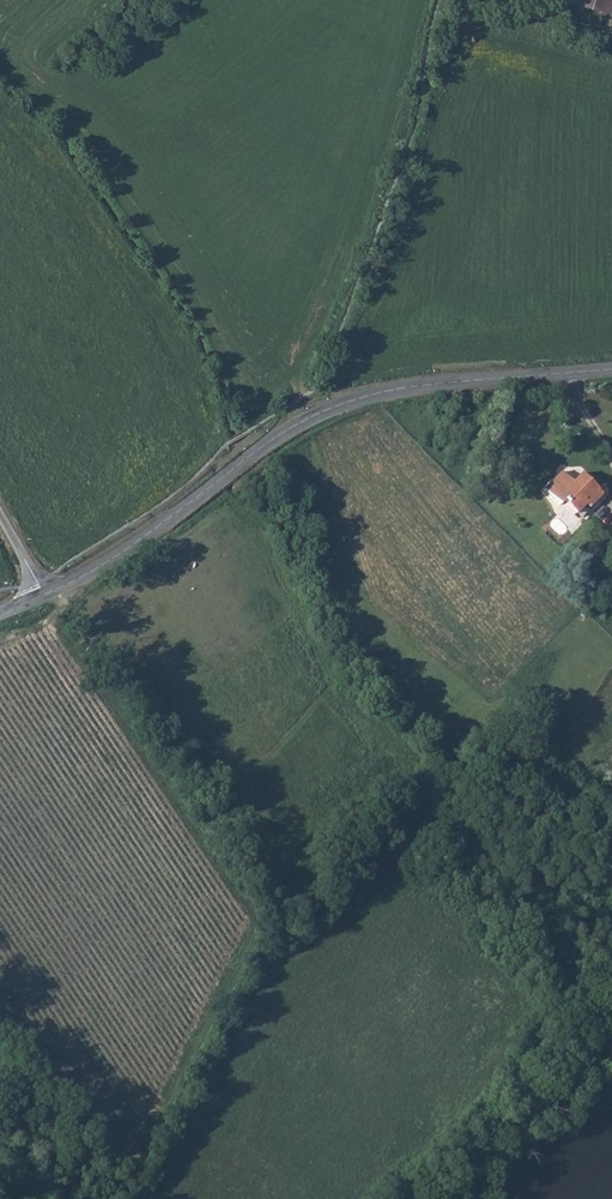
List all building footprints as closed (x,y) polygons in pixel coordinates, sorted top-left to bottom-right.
[(611,8),(611,0),(567,0),(567,1),(592,9),(590,17),(599,19),(602,12),(610,14),(611,8)] [(594,508),(608,494),(586,474),(577,482),(564,471),(547,490),(564,505),(570,499),(574,503),(572,506),(581,514),(590,504),(594,508)]
